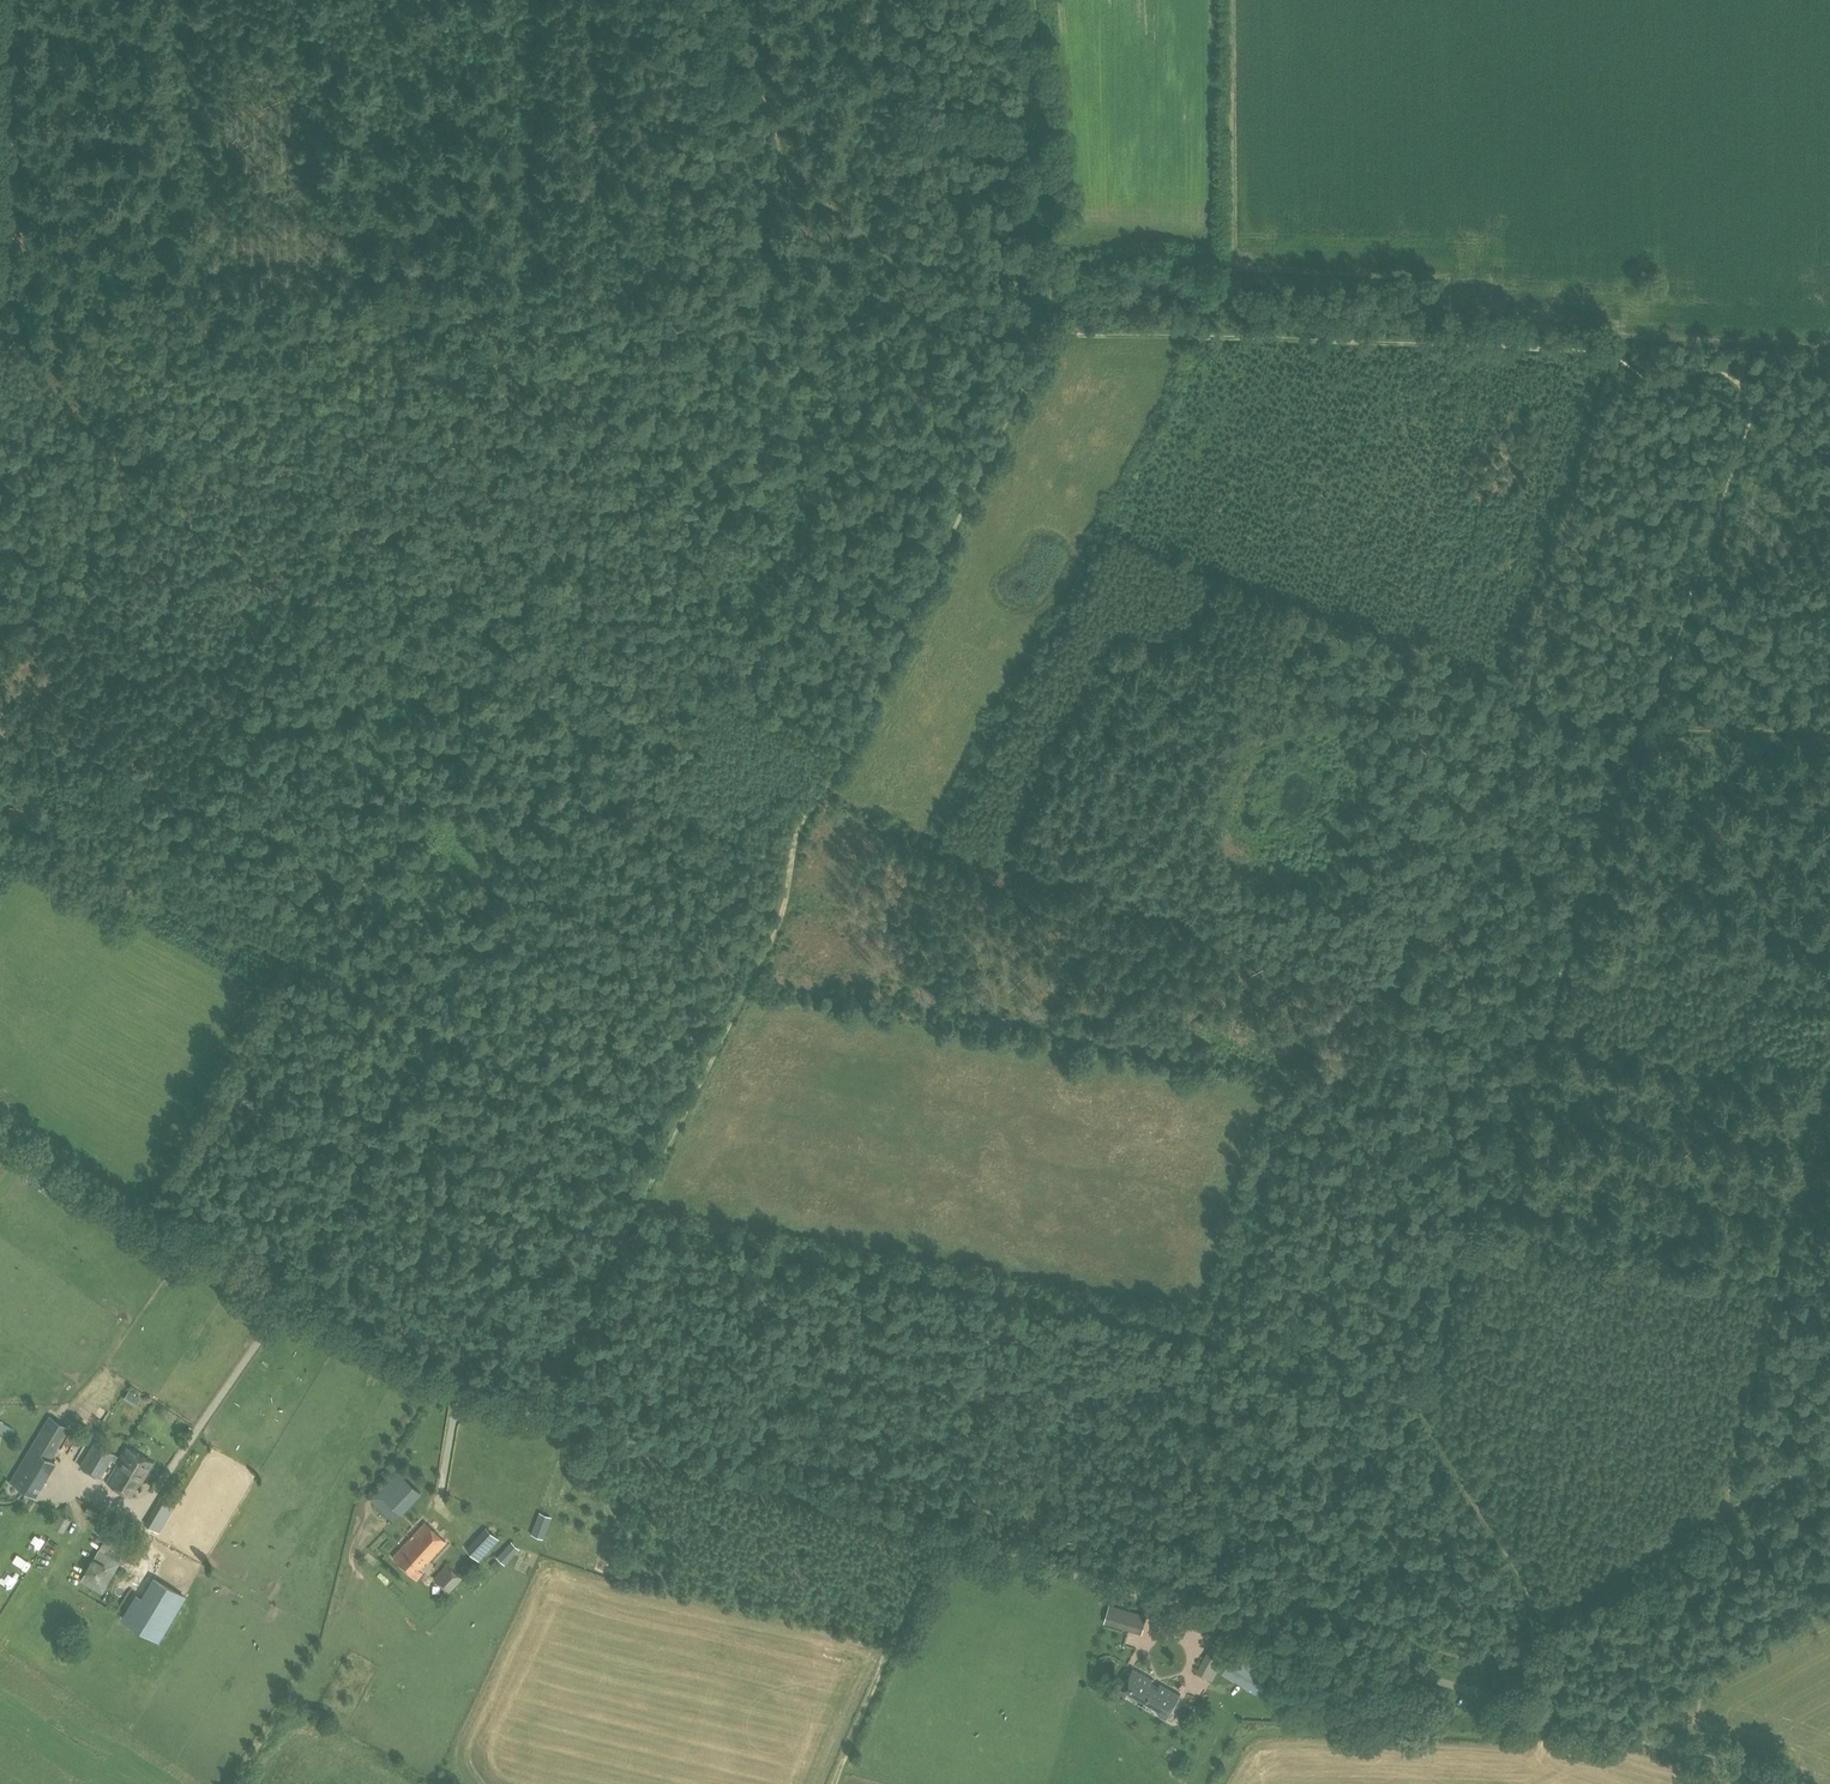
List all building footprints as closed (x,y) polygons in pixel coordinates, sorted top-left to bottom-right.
[(27,808),(10,806),(8,821),(25,823),(27,808)] [(56,1461),(50,1458),(69,1427),(48,1415),(9,1480),(35,1495),(56,1461)] [(0,1420),(0,1431),(9,1437),(14,1429),(0,1420)] [(154,1461),(126,1444),(119,1457),(94,1442),(80,1465),(96,1475),(107,1456),(118,1462),(106,1481),(131,1496),(141,1479),(142,1480),(154,1461)] [(393,1520),(400,1512),(401,1513),(421,1491),(396,1468),(368,1497),(393,1520)] [(166,1488),(161,1495),(169,1499),(173,1492),(166,1488)] [(161,1495),(145,1522),(159,1531),(175,1503),(169,1499),(161,1495)] [(531,1533),(543,1537),(551,1515),(539,1511),(531,1533)] [(422,1571),(420,1569),(446,1541),(425,1521),(393,1555),(416,1577),(422,1571)] [(101,1545),(109,1524),(102,1522),(94,1543),(101,1545)] [(479,1560),(499,1538),(485,1525),(465,1546),(479,1560)] [(125,1534),(111,1526),(105,1536),(125,1548),(128,1543),(122,1540),(125,1534)] [(504,1563),(519,1548),(511,1540),(496,1556),(504,1563)] [(102,1593),(120,1562),(98,1549),(80,1580),(102,1593)] [(608,1563),(610,1570),(617,1568),(616,1561),(608,1563)] [(462,1577),(447,1562),(434,1576),(449,1591),(462,1577)] [(601,1571),(609,1575),(612,1569),(604,1565),(601,1571)] [(160,1594),(139,1581),(118,1617),(160,1642),(178,1612),(157,1599),(160,1594)] [(1109,1604),(1105,1620),(1126,1626),(1131,1610),(1109,1604)] [(1112,1654),(1122,1646),(1105,1625),(1095,1633),(1112,1654)] [(1251,1693),(1260,1696),(1269,1669),(1234,1656),(1226,1678),(1253,1687),(1251,1693)] [(1221,1664),(1207,1657),(1199,1673),(1213,1681),(1221,1664)] [(1181,1692),(1133,1666),(1118,1693),(1166,1720),(1181,1692)] [(1211,1731),(1215,1721),(1205,1717),(1200,1726),(1211,1731)] [(1232,1737),(1239,1724),(1232,1721),(1226,1734),(1232,1737)]
